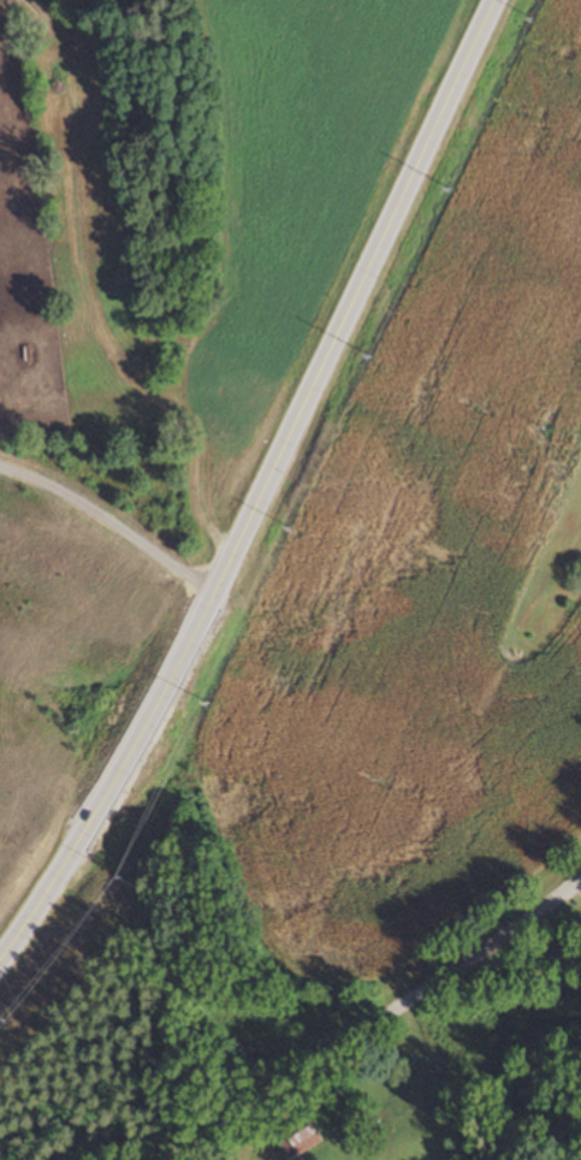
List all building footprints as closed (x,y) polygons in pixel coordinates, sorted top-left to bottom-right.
[(321,1134),(304,1117),(275,1145),(290,1159),(295,1159),(321,1134)]
